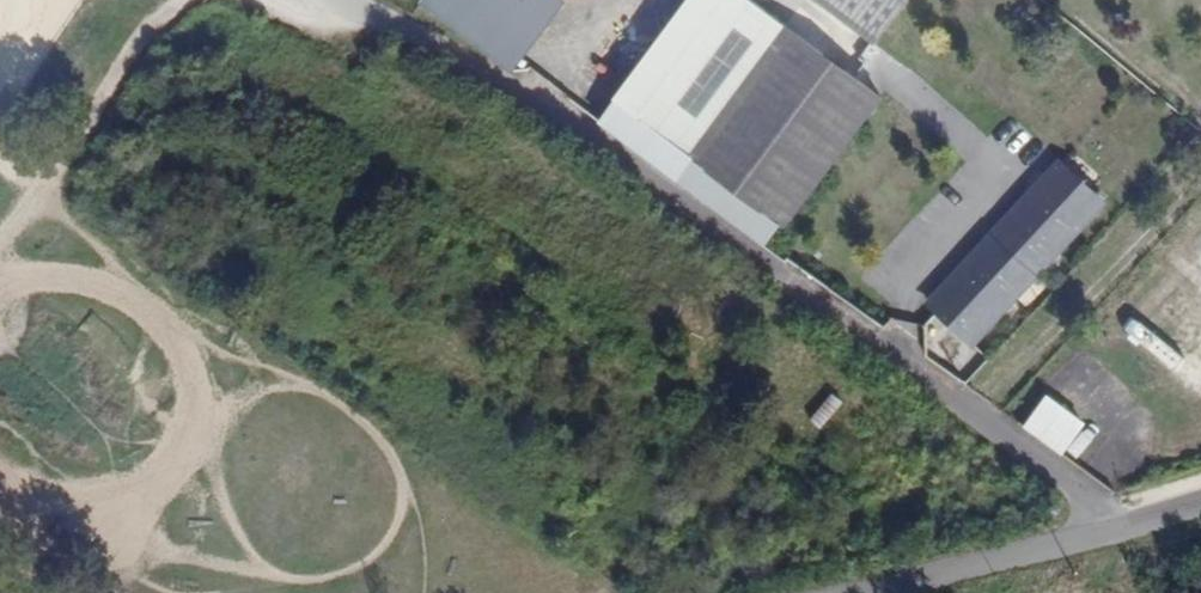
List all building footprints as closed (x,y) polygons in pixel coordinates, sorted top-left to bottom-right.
[(548,0),(425,0),(418,9),(508,84),(563,11),(548,0)] [(736,0),(686,0),(593,125),(670,188),(684,168),(678,164),(774,27),(736,0)] [(916,0),(810,0),(878,50),(916,0)] [(684,168),(670,188),(758,249),(771,230),(791,244),(883,112),(871,103),(883,88),(851,66),(840,82),(799,53),(810,37),(781,17),(774,27),(678,164),(684,168)] [(1050,164),(925,301),(974,358),(1108,210),(1050,164)] [(810,417),(821,426),(843,400),(831,391),(810,417)] [(1045,392),(1022,426),(1064,453),(1086,419),(1045,392)]
